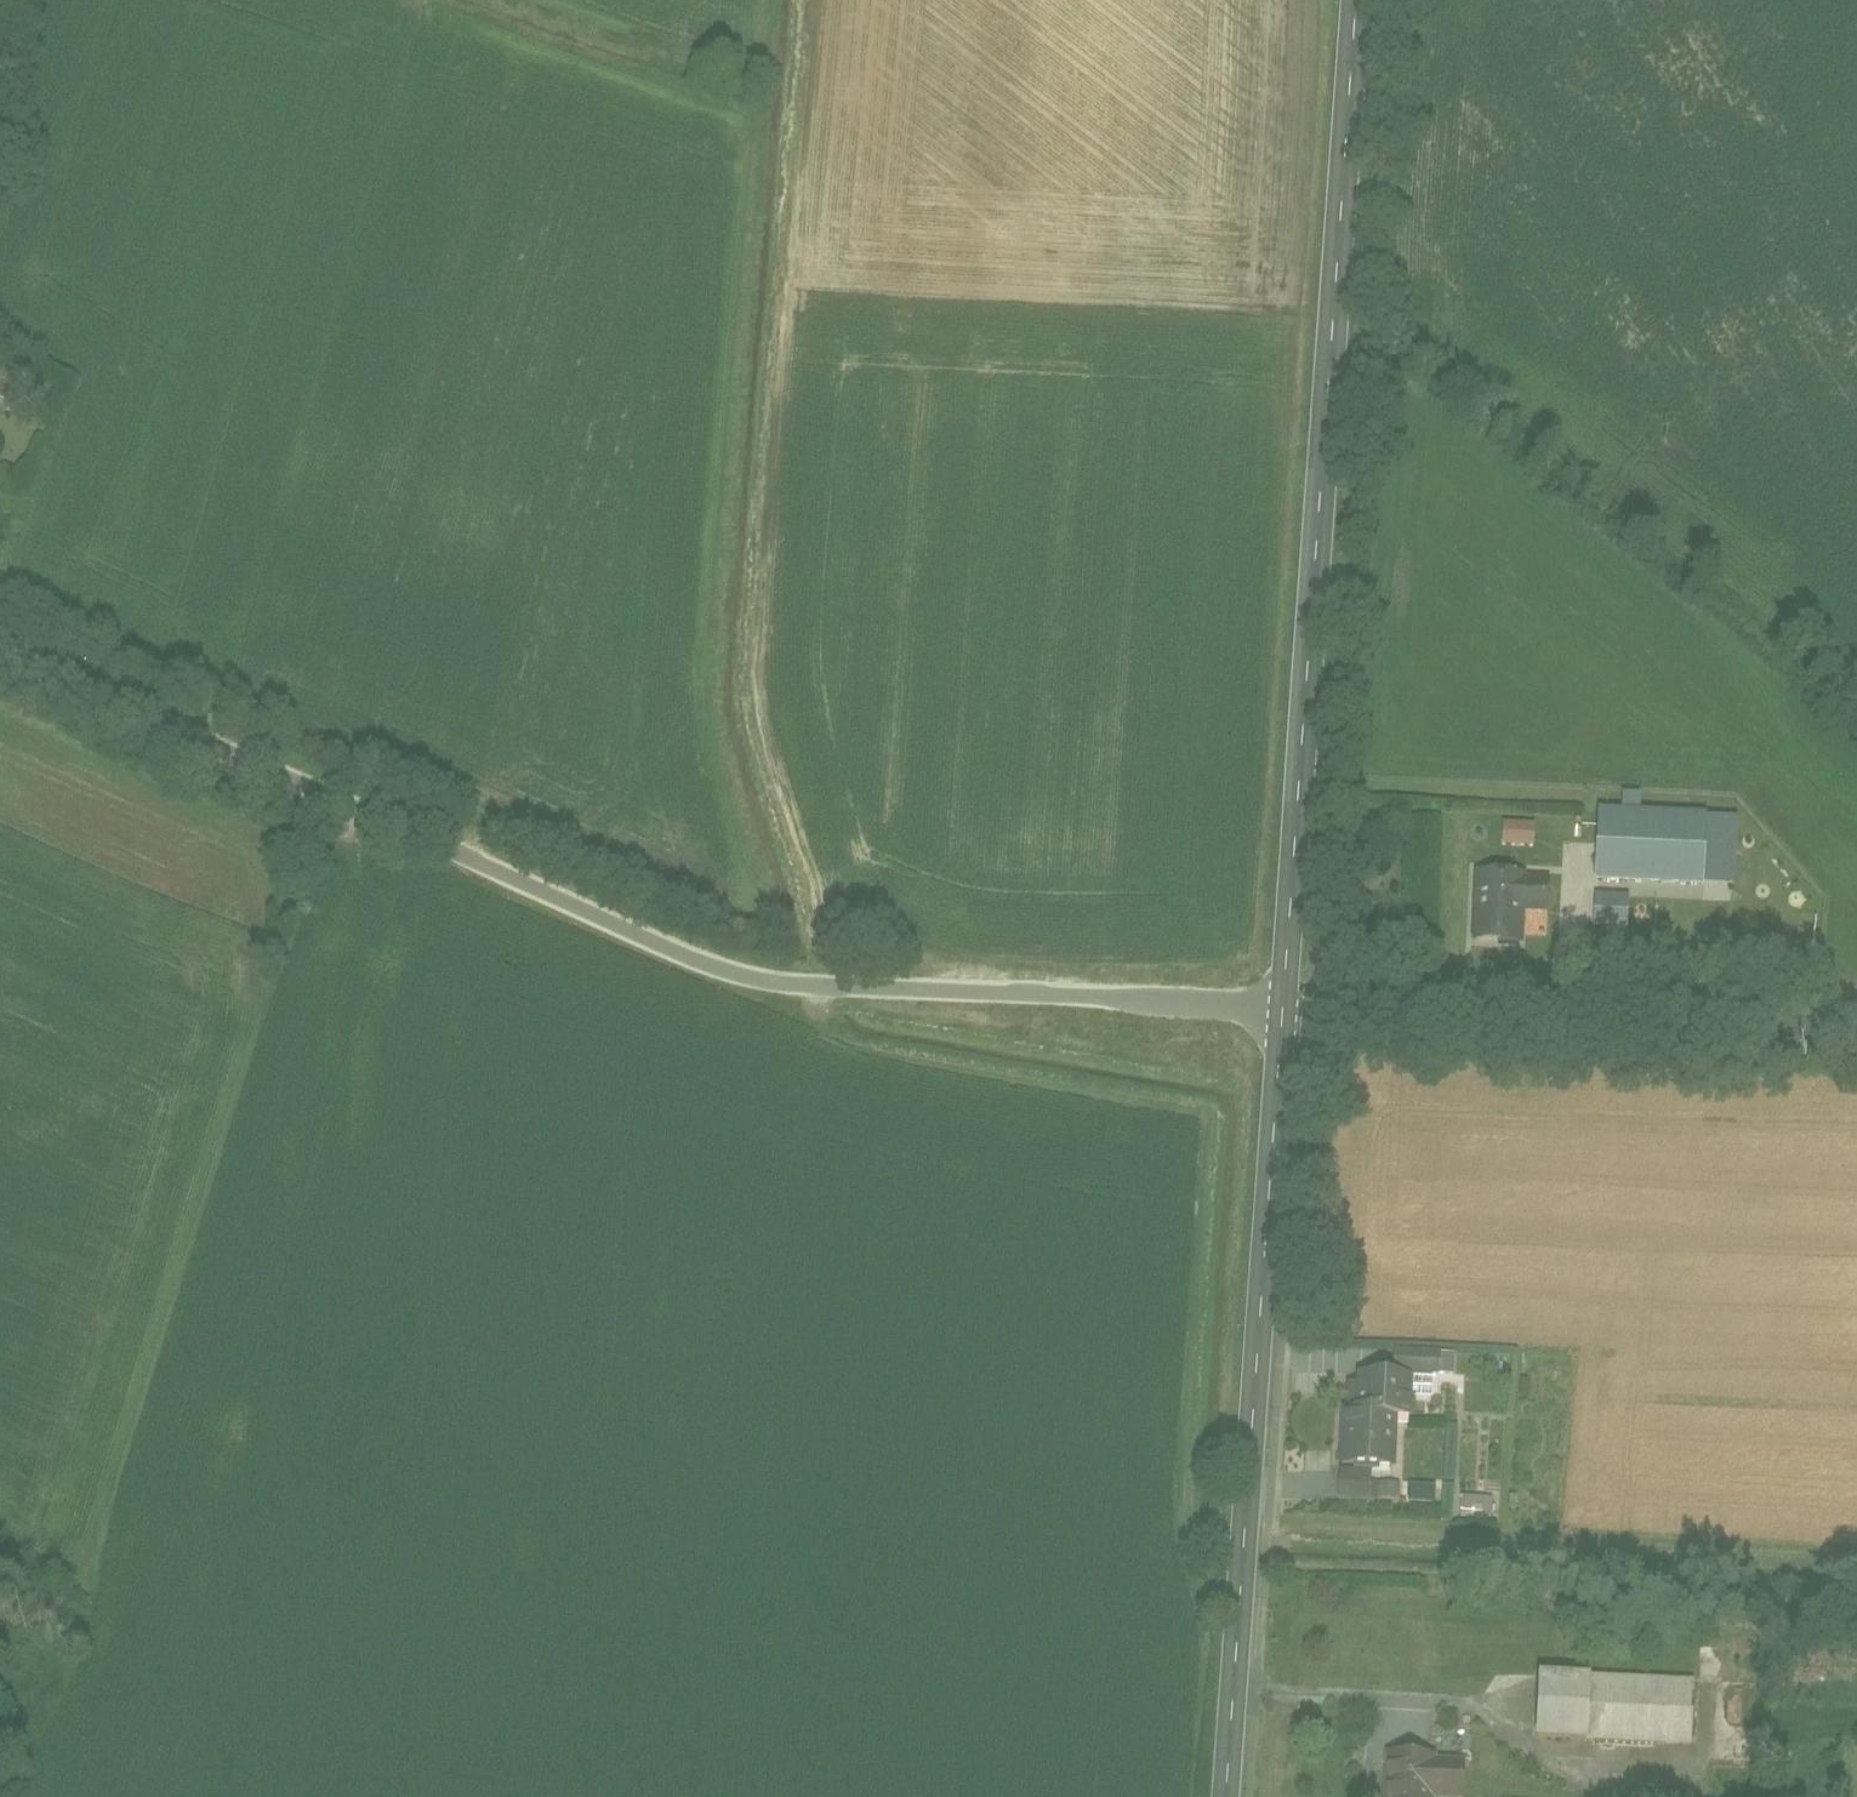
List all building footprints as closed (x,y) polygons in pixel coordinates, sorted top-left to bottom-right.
[(1704,822),(1601,818),(1599,882),(1701,886),(1704,822)] [(1500,848),(1534,847),(1533,823),(1500,824),(1500,848)] [(1520,877),(1478,877),(1477,944),(1520,944),(1520,906),(1547,906),(1547,883),(1520,883),(1520,877)] [(1628,904),(1598,902),(1597,928),(1626,930),(1628,904)] [(1439,1377),(1440,1352),(1394,1350),(1393,1376),(1415,1377),(1439,1377)] [(1393,1376),(1349,1374),(1348,1407),(1343,1407),(1341,1466),(1397,1468),(1399,1417),(1414,1417),(1415,1377),(1393,1376)] [(1373,1473),(1342,1471),(1340,1500),(1372,1501),(1373,1484),(1373,1473)] [(1401,1503),(1402,1485),(1373,1484),(1372,1501),(1401,1503)] [(1407,1484),(1407,1503),(1434,1504),(1435,1485),(1407,1484)] [(1459,1510),(1493,1511),(1493,1497),(1460,1496),(1459,1510)] [(1460,1511),(1459,1525),(1492,1528),(1493,1514),(1460,1511)] [(1534,1676),(1530,1743),(1687,1750),(1691,1683),(1534,1676)] [(1389,1751),(1388,1796),(1465,1796),(1466,1759),(1440,1758),(1440,1753),(1389,1751)]
